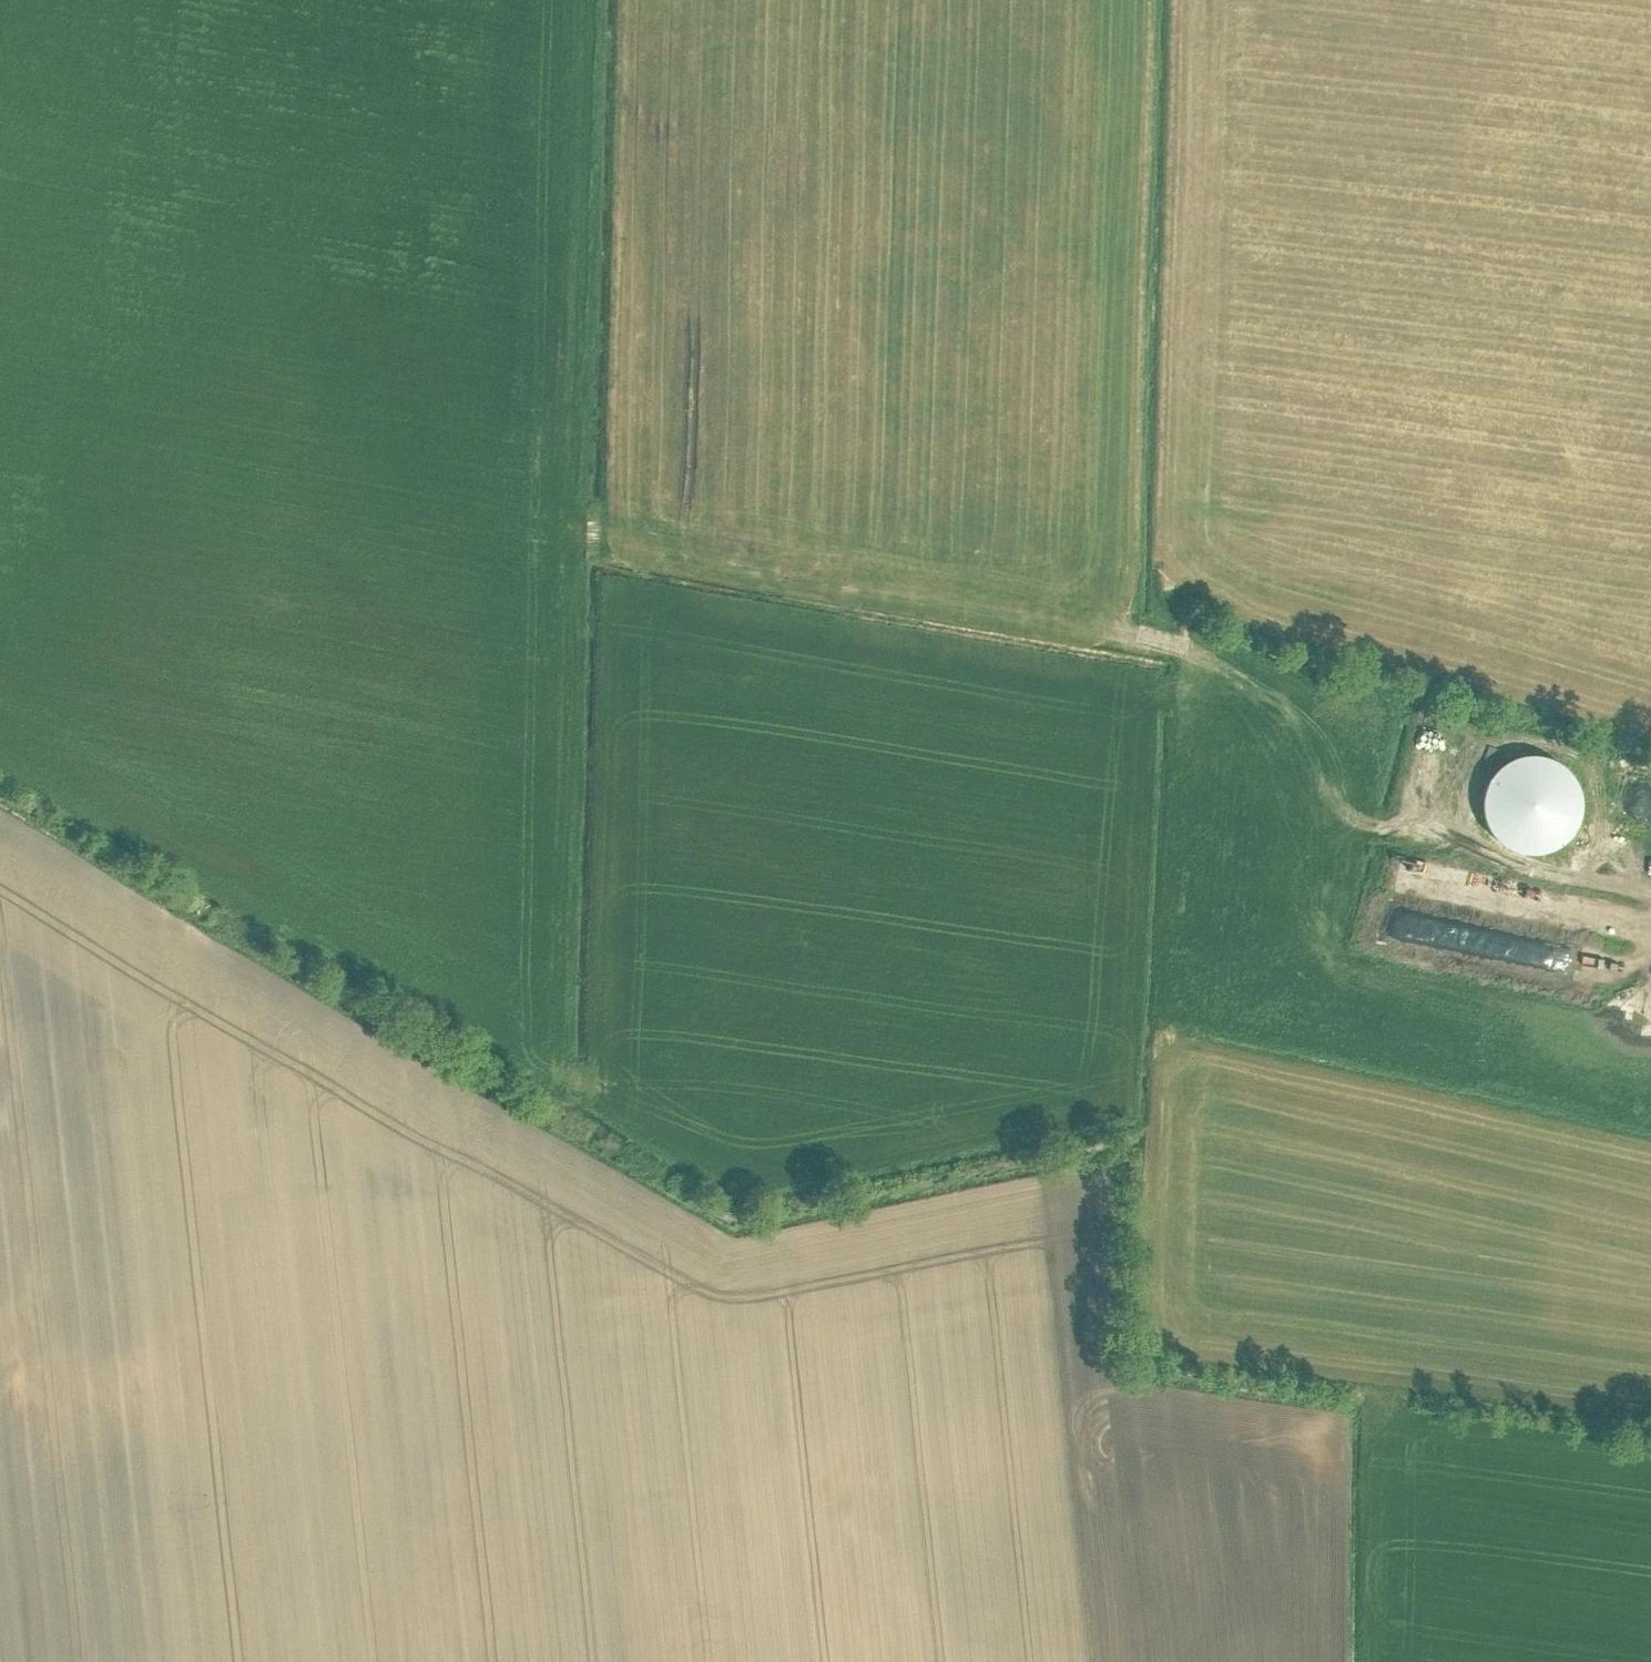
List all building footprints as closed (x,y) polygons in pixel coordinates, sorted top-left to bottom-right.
[(1541,757),(1532,756),(1523,757),(1515,759),(1507,763),(1500,768),(1494,774),(1489,781),(1486,789),(1483,797),(1483,806),(1483,814),(1486,822),(1489,830),(1494,837),(1500,843),(1507,848),(1515,852),(1523,854),(1532,855),(1541,854),(1549,852),(1557,848),(1564,843),(1570,837),(1575,830),(1578,822),(1581,814),(1581,806),(1581,797),(1578,789),(1575,781),(1570,774),(1564,768),(1557,763),(1549,759),(1541,757)] [(1478,953),(1483,921),(1433,912),(1432,916),(1426,915),(1421,942),(1478,953)]
